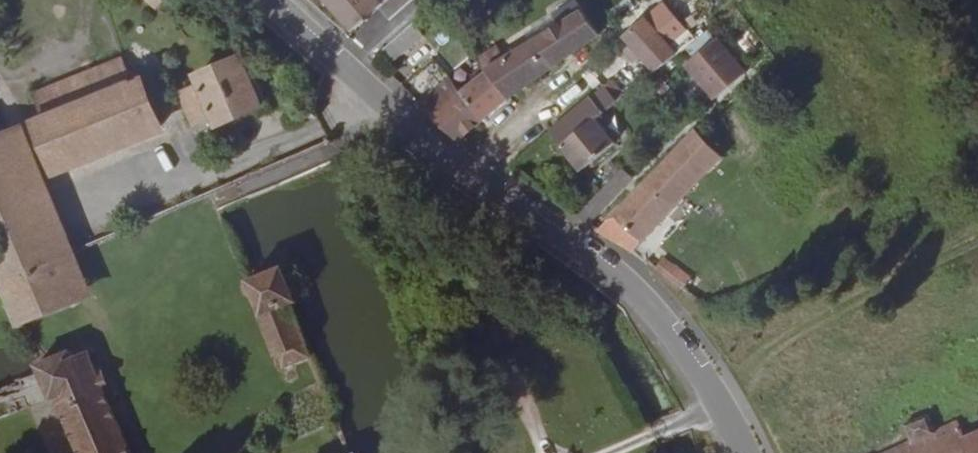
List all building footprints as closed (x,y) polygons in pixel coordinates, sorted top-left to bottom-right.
[(379,0),(324,0),(352,31),(383,4),(379,0)] [(440,0),(400,0),(389,10),(354,41),(371,57),(393,37),(394,39),(422,17),(433,6),(440,0)] [(389,10),(400,0),(379,0),(383,4),(389,10)] [(505,56),(484,70),(486,72),(509,99),(600,34),(597,29),(578,3),(570,8),(574,15),(558,24),(505,56)] [(555,17),(558,24),(574,15),(570,8),(555,17)] [(654,71),(677,54),(645,17),(624,35),(654,71)] [(415,24),(392,44),(402,56),(425,36),(415,24)] [(716,38),(686,64),(715,99),(745,73),(716,38)] [(495,46),(478,61),(484,70),(505,56),(495,46)] [(198,83),(177,92),(192,126),(213,117),(215,124),(258,106),(255,97),(260,94),(247,64),(241,66),(237,57),(195,75),(198,83)] [(120,58),(30,94),(40,119),(30,123),(49,170),(159,125),(146,94),(136,97),(120,58)] [(486,72),(463,91),(461,93),(483,120),(509,99),(486,72)] [(449,76),(420,103),(418,105),(458,142),(461,140),(483,120),(461,93),(463,91),(449,76)] [(612,80),(605,85),(618,101),(625,95),(612,80)] [(618,101),(605,85),(550,131),(562,145),(582,171),(616,142),(597,119),(618,101)] [(722,156),(696,129),(598,231),(633,252),(722,156)] [(0,287),(55,264),(53,258),(2,134),(0,134),(0,286),(0,287)] [(655,269),(681,288),(690,277),(663,258),(655,269)] [(0,287),(7,302),(17,327),(72,303),(55,264),(0,287)] [(280,265),(263,273),(244,280),(247,285),(280,366),(307,355),(288,303),(293,300),(280,265)] [(73,452),(127,452),(85,351),(70,357),(68,351),(34,364),(38,371),(52,397),(49,399),(73,452)] [(910,440),(936,430),(928,414),(904,425),(910,440)] [(916,452),(969,452),(964,439),(961,430),(957,421),(936,430),(910,440),(916,452)] [(964,439),(969,452),(977,452),(977,433),(964,439)] [(881,452),(916,452),(910,440),(881,452)]
